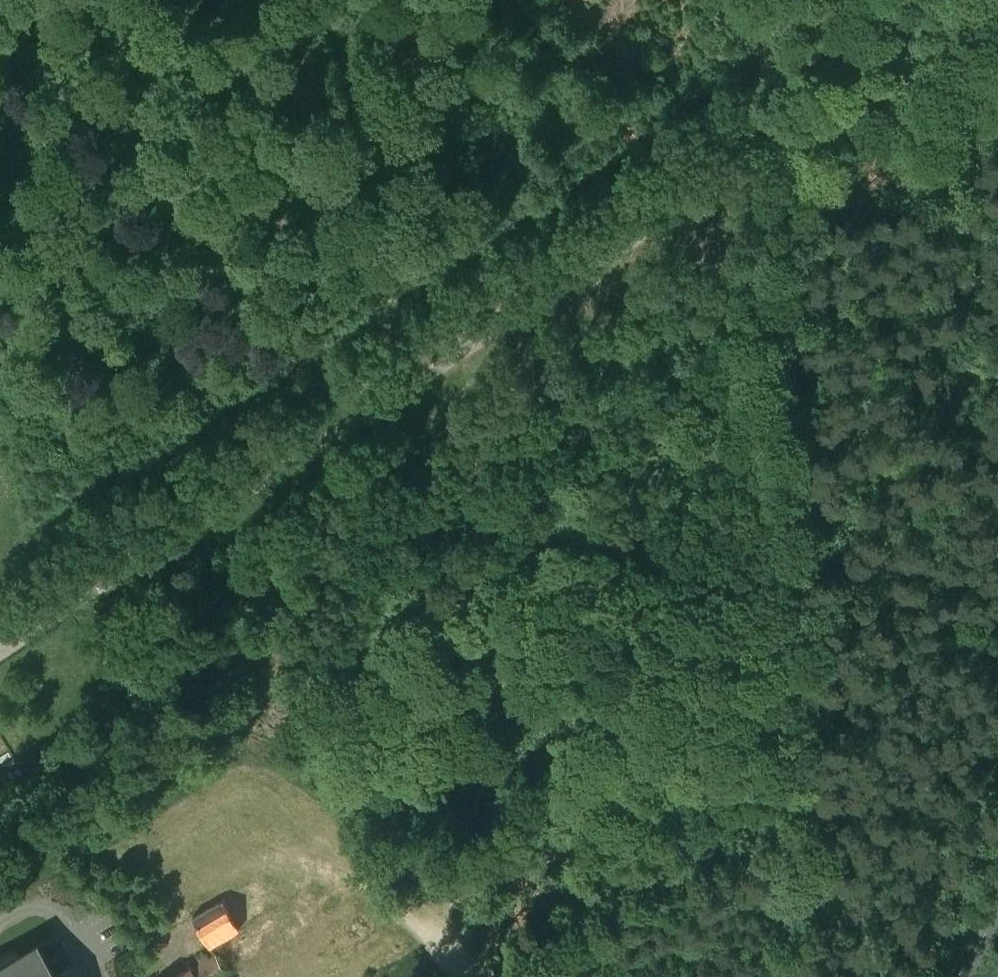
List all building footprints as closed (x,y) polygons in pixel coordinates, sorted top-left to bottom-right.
[(270,911),(254,882),(221,900),(220,900),(191,917),(209,947),(238,930),(238,929),(270,911)] [(35,950),(0,970),(0,976),(50,976),(35,950)] [(189,968),(174,976),(194,976),(189,968)]
